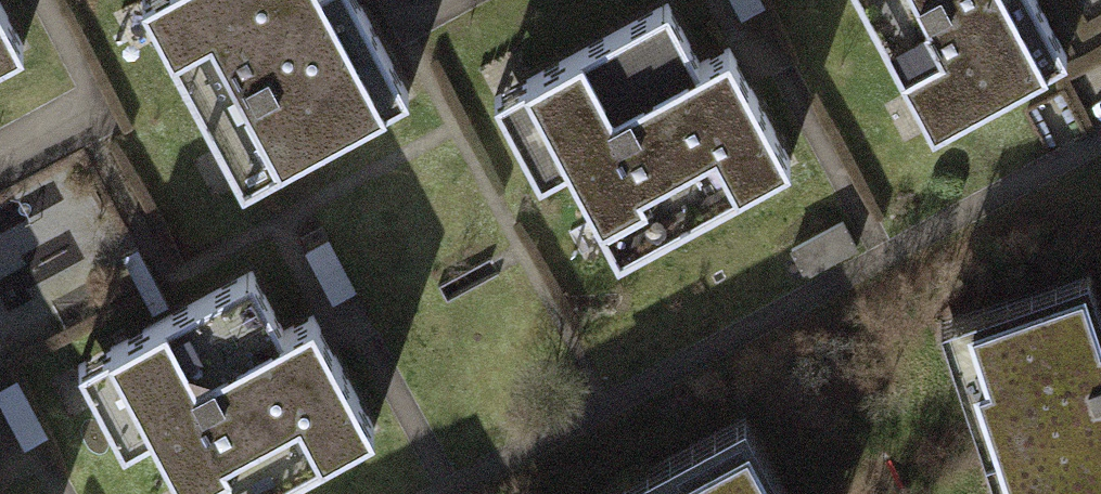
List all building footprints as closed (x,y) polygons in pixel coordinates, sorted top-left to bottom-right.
[(139,4),(244,194),(412,102),(360,9),(355,0),(146,0),(139,4)] [(772,154),(725,65),(690,0),(656,0),(514,75),(603,243),(772,154)] [(936,136),(1070,67),(1035,0),(865,0),(936,136)] [(28,57),(0,7),(0,73),(28,57)] [(855,250),(843,225),(794,250),(806,274),(855,250)] [(85,343),(170,493),(239,493),(368,423),(317,332),(267,242),(85,343)] [(1093,292),(955,335),(1006,493),(1100,493),(1100,319),(1093,292)] [(630,493),(785,493),(752,431),(630,493)]
